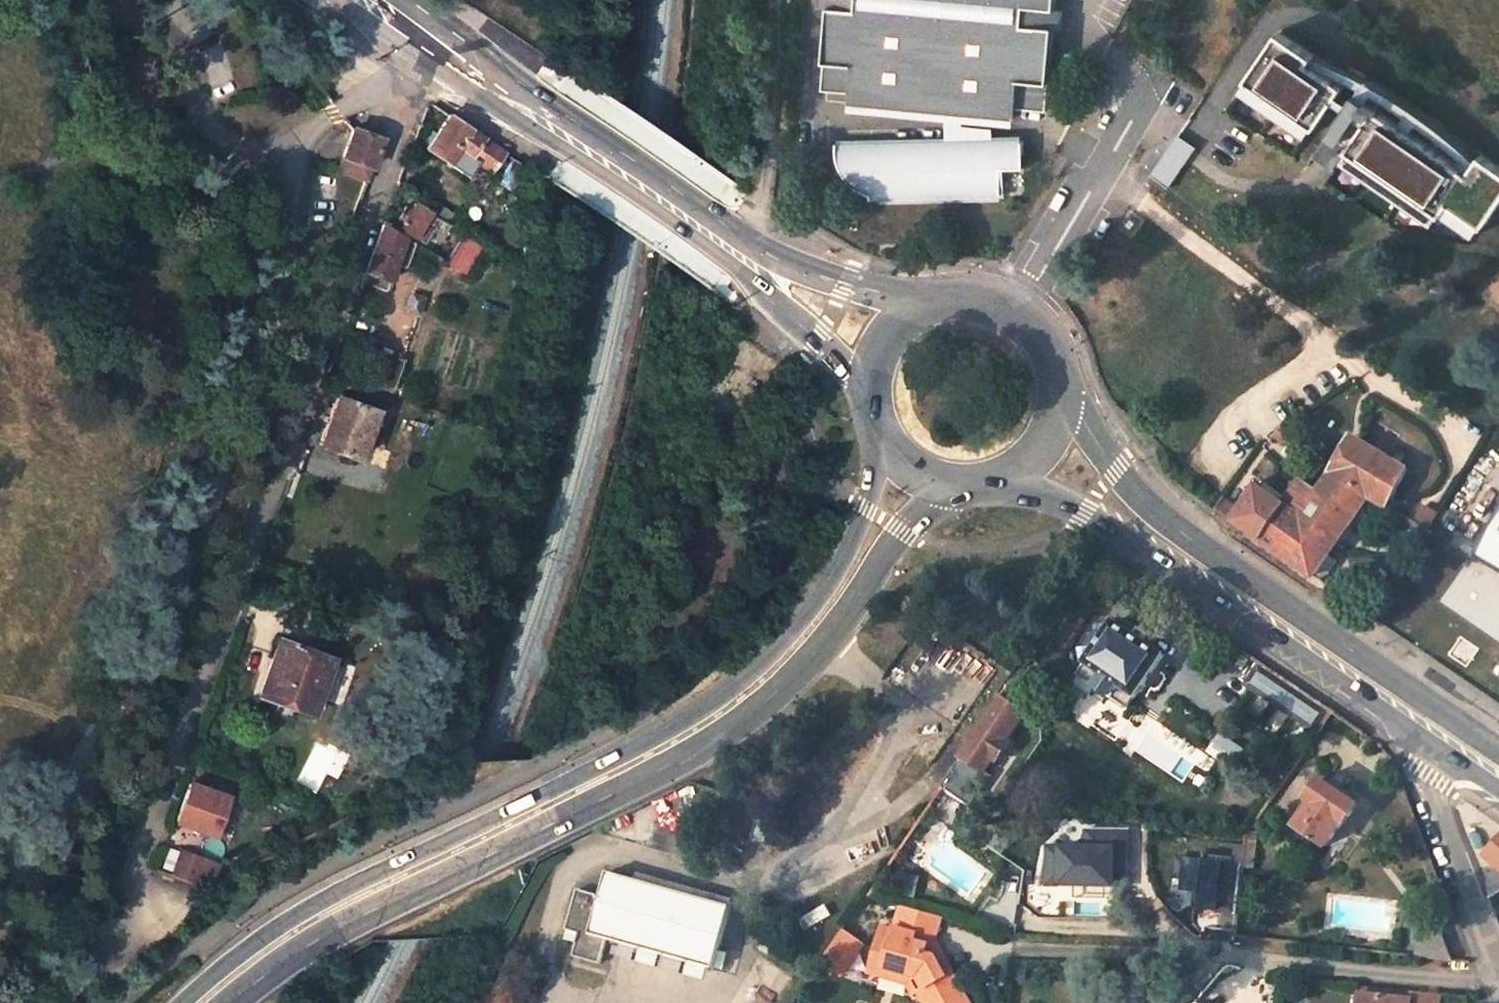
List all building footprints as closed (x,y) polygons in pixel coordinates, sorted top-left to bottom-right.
[(822,92),(850,94),(849,102),(1016,117),(1017,109),(1048,111),(1057,0),(830,0),(822,92)] [(1280,32),(1247,80),(1249,82),(1314,128),(1316,129),(1320,124),(1328,113),(1345,87),(1310,63),(1315,57),(1280,32)] [(1368,80),(1315,57),(1310,63),(1363,86),(1368,80)] [(1368,80),(1363,86),(1352,102),(1364,110),(1347,135),(1352,139),(1347,145),(1350,147),(1348,150),(1350,152),(1441,215),(1443,216),(1445,213),(1451,205),(1483,227),(1484,228),(1498,207),(1498,168),(1482,156),(1478,162),(1472,171),(1470,174),(1377,109),(1382,102),(1388,94),(1368,80)] [(1249,82),(1243,90),(1309,136),(1314,128),(1249,82)] [(1478,162),(1388,94),(1382,102),(1472,171),(1478,162)] [(1364,110),(1352,102),(1339,120),(1332,131),(1314,157),(1334,170),(1348,150),(1350,147),(1347,145),(1352,139),(1347,135),(1364,110)] [(1339,120),(1328,113),(1320,124),(1332,131),(1339,120)] [(427,148),(468,176),(478,162),(490,171),(503,152),(451,115),(427,148)] [(354,217),(387,127),(358,116),(324,206),(354,217)] [(1177,138),(1171,146),(1189,158),(1195,150),(1177,138)] [(870,201),(1001,198),(1001,170),(1023,170),(1023,142),(1000,143),(1000,141),(869,144),(869,146),(836,147),(836,156),(839,169),(842,175),(847,182),(850,186),(851,186),(854,189),(855,189),(859,192),(866,195),(870,196),(870,201)] [(1171,146),(1152,175),(1169,188),(1189,158),(1171,146)] [(1350,152),(1344,160),(1435,223),(1441,215),(1350,152)] [(510,191),(526,168),(512,158),(496,181),(510,191)] [(404,207),(399,217),(403,220),(397,227),(423,244),(432,228),(441,234),(448,224),(414,200),(408,211),(404,207)] [(1483,227),(1451,205),(1445,213),(1477,236),(1483,227)] [(383,292),(394,264),(404,268),(414,240),(383,224),(361,284),(383,292)] [(378,353),(367,383),(390,390),(400,362),(378,353)] [(319,446),(357,459),(375,410),(337,396),(319,446)] [(750,424),(737,418),(731,429),(744,436),(750,424)] [(1388,509),(1408,470),(1357,440),(1336,475),(1331,473),(1317,494),(1300,482),(1288,499),(1261,481),(1232,523),(1314,577),(1369,498),(1388,509)] [(1475,557),(1477,559),(1472,569),(1469,567),(1444,604),(1498,640),(1498,515),(1475,557)] [(364,579),(344,572),(343,573),(332,569),(330,574),(361,586),(364,579)] [(1134,635),(1113,621),(1110,626),(1084,664),(1077,675),(1127,709),(1143,684),(1155,668),(1163,655),(1144,643),(1134,635)] [(1084,664),(1110,626),(1105,623),(1092,626),(1077,648),(1079,661),(1084,664)] [(1138,629),(1134,635),(1144,643),(1149,636),(1138,629)] [(280,640),(260,695),(280,703),(313,714),(332,659),(280,640)] [(1331,710),(1258,662),(1245,682),(1251,686),(1249,689),(1315,733),(1331,710)] [(1154,692),(1166,675),(1155,668),(1143,684),(1154,692)] [(1182,681),(1184,751),(1244,749),(1243,741),(1233,741),(1231,680),(1182,681)] [(990,776),(983,771),(993,758),(995,760),(1008,743),(1004,740),(1023,713),(1001,698),(962,756),(942,786),(970,805),(990,776)] [(193,777),(177,822),(215,835),(223,814),(229,816),(237,793),(227,789),(216,785),(193,777)] [(216,785),(227,789),(230,782),(218,777),(216,785)] [(1298,829),(1327,848),(1342,825),(1345,827),(1358,806),(1322,781),(1307,801),(1314,805),(1298,829)] [(223,814),(215,835),(222,837),(229,816),(223,814)] [(1082,847),(1044,846),(1045,889),(1074,891),(1072,914),(1106,915),(1106,891),(1129,890),(1129,831),(1084,831),(1082,847)] [(1234,846),(1232,862),(1183,860),(1180,894),(1195,895),(1193,914),(1234,917),(1242,847),(1234,846)] [(211,890),(221,863),(180,847),(170,875),(211,890)] [(913,897),(917,879),(896,874),(892,892),(913,897)] [(575,946),(569,970),(598,977),(604,953),(713,978),(714,975),(721,977),(725,960),(718,958),(727,913),(604,884),(598,911),(590,909),(591,906),(572,901),(563,942),(575,946)] [(923,935),(941,940),(947,918),(907,906),(901,929),(923,935)] [(1419,927),(1416,958),(1454,963),(1441,930),(1419,927)] [(901,929),(898,937),(887,934),(877,968),(890,971),(888,981),(916,989),(926,984),(932,994),(926,997),(929,1002),(972,1002),(957,977),(951,980),(943,961),(932,957),(934,947),(920,943),(923,935),(901,929)] [(875,977),(888,981),(890,971),(877,968),(875,977)] [(916,989),(921,999),(926,997),(932,994),(926,984),(916,989)] [(1363,988),(1362,998),(1399,1002),(1413,1002),(1414,993),(1363,988)] [(1443,996),(1414,993),(1413,1002),(1442,1002),(1443,996)]
